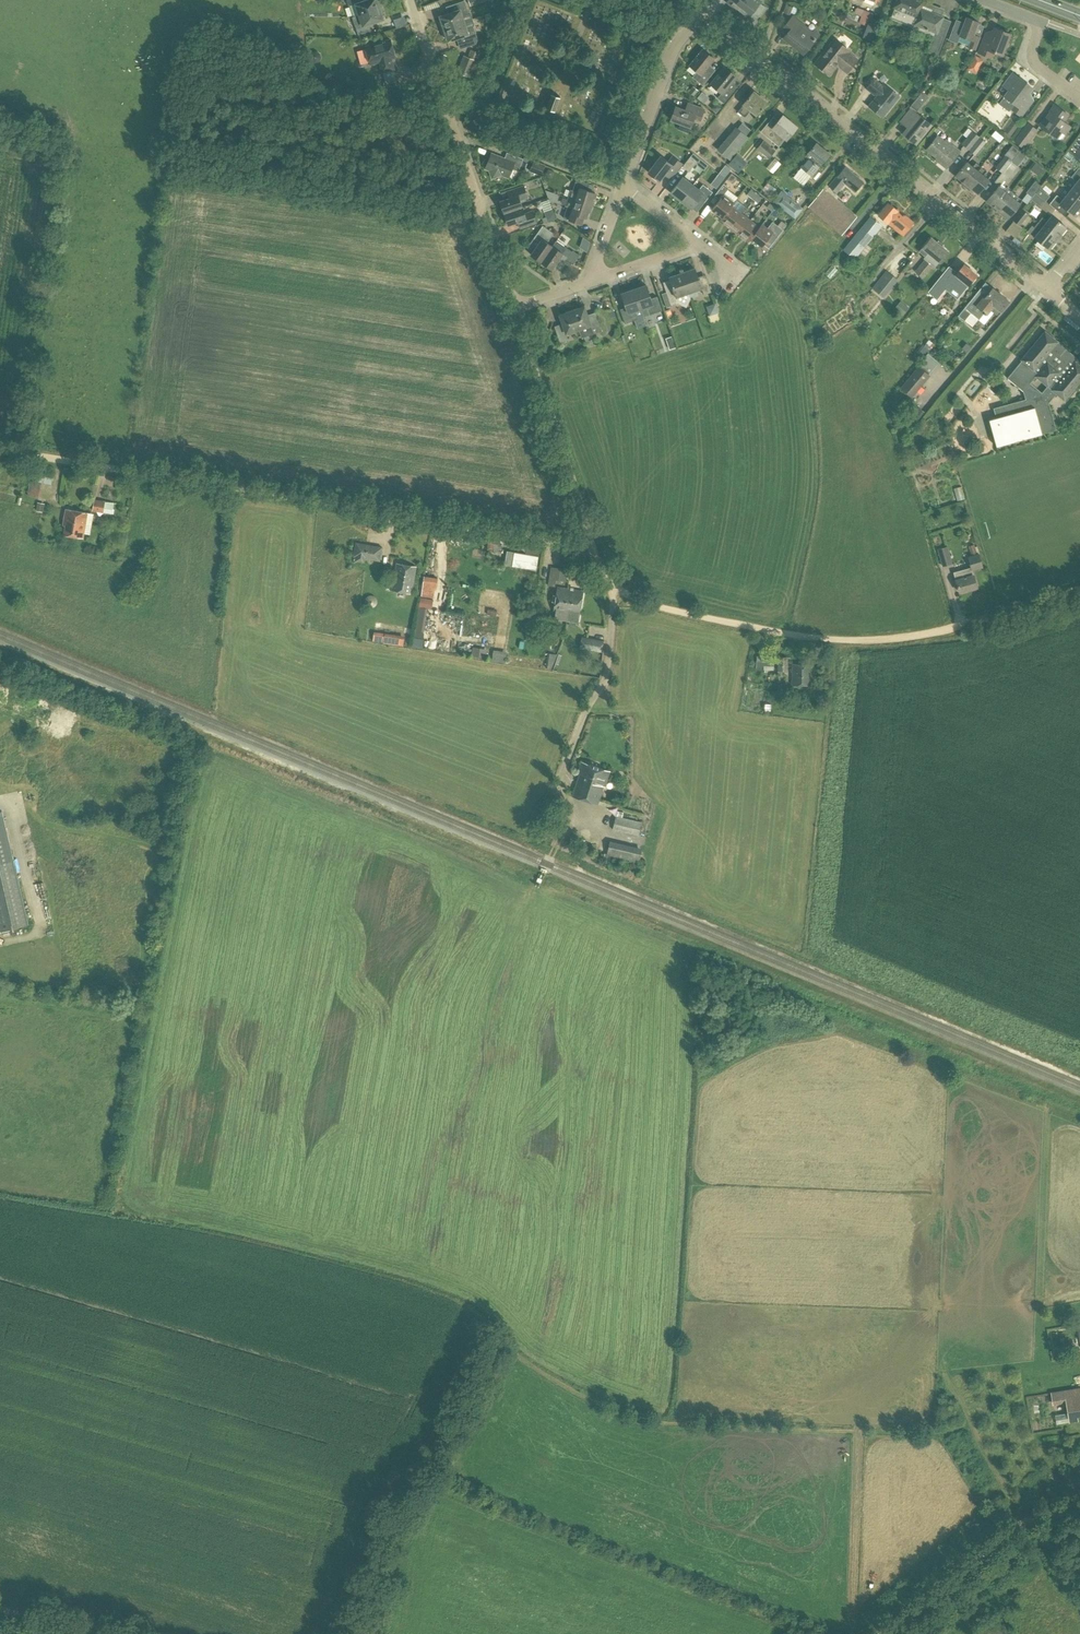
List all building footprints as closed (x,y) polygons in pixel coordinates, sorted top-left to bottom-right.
[(381,8),(379,1),(379,0),(363,0),(361,1),(361,0),(347,0),(349,6),(355,4),(358,14),(358,15),(359,15),(381,8)] [(726,2),(737,11),(745,0),(728,0),(726,2)] [(737,11),(747,20),(752,14),(758,18),(766,8),(761,3),(762,1),(761,0),(745,0),(737,11)] [(951,21),(943,18),(943,17),(941,17),(943,12),(937,10),(937,9),(937,8),(925,3),(918,0),(897,0),(893,10),(894,10),(891,19),(933,35),(927,52),(937,56),(951,21)] [(444,29),(467,21),(465,15),(469,14),(467,8),(464,1),(458,3),(460,10),(440,17),(442,22),(440,23),(442,29),(444,28),(444,29)] [(395,2),(392,7),(404,14),(407,9),(395,2)] [(787,5),(784,13),(790,15),(791,13),(796,15),(798,10),(787,5)] [(874,14),(857,7),(857,9),(856,8),(854,14),(861,16),(859,23),(869,27),(874,14)] [(369,25),(385,20),(383,15),(381,8),(359,15),(358,15),(362,26),(362,27),(356,28),(358,34),(358,35),(371,31),(369,25)] [(813,33),(792,17),(783,30),(788,33),(784,38),(804,54),(819,35),(814,31),(813,33)] [(966,18),(964,23),(956,20),(948,40),(958,43),(961,36),(972,40),(969,47),(975,49),(980,37),(974,35),(979,22),(966,18)] [(467,21),(444,29),(445,30),(443,31),(445,37),(447,36),(448,42),(465,36),(469,46),(476,44),(477,40),(473,27),(469,28),(467,21)] [(1003,55),(1010,35),(995,29),(994,32),(995,33),(992,39),(985,36),(979,53),(991,58),(994,51),(1003,55)] [(391,62),(390,59),(395,58),(391,40),(366,47),(371,64),(380,62),(383,72),(394,69),(392,62),(391,62)] [(847,72),(857,59),(847,52),(848,51),(834,40),(815,64),(829,75),(836,66),(835,65),(838,61),(842,65),(841,67),(847,72)] [(703,85),(712,74),(706,70),(714,59),(702,50),(690,66),(701,75),(697,80),(703,85)] [(976,74),(983,60),(975,55),(967,69),(976,74)] [(469,76),(475,60),(465,56),(459,72),(469,76)] [(724,103),(734,91),(728,87),(736,77),(724,67),(711,84),(722,93),(718,98),(724,103)] [(1033,88),(1019,78),(1014,84),(1009,80),(1004,86),(1009,91),(1005,97),(1015,104),(1011,109),(1021,116),(1029,105),(1023,100),(1033,88)] [(882,85),(874,79),(866,89),(876,97),(869,106),(883,117),(899,97),(883,84),(882,85)] [(504,100),(508,89),(501,87),(498,98),(504,100)] [(757,115),(767,102),(754,91),(743,104),(744,105),(738,112),(745,118),(751,111),(757,115)] [(917,111),(929,97),(922,92),(911,106),(917,111)] [(555,111),(560,98),(551,94),(546,108),(555,111)] [(705,109),(688,103),(686,110),(676,107),(675,108),(673,108),(670,114),(673,115),(671,120),(681,124),(679,129),(689,133),(694,119),(701,122),(705,109)] [(1065,134),(1071,127),(1064,122),(1069,116),(1055,106),(1040,126),(1058,139),(1062,133),(1065,134)] [(917,144),(932,125),(911,109),(903,119),(910,125),(903,134),(917,144)] [(787,140),(797,127),(783,116),(773,128),(774,129),(768,137),(779,147),(785,139),(787,140)] [(1011,136),(1019,125),(1012,120),(1004,131),(1011,136)] [(1026,150),(1031,143),(1030,142),(1038,130),(1027,122),(1013,141),(1026,150)] [(730,161),(749,138),(736,127),(717,150),(730,161)] [(1004,137),(995,130),(991,135),(999,142),(1004,137)] [(970,151),(981,138),(972,131),(962,144),(970,151)] [(945,141),(938,136),(927,149),(941,161),(939,163),(946,169),(961,151),(946,140),(945,141)] [(981,138),(970,151),(975,155),(986,142),(981,138)] [(769,159),(776,151),(763,141),(757,149),(769,159)] [(1079,141),(1072,152),(1074,154),(1074,155),(1079,159),(1079,141)] [(821,164),(829,154),(817,144),(809,153),(813,156),(810,160),(809,159),(802,167),(812,175),(819,167),(818,167),(821,163),(821,164)] [(510,161),(492,154),(486,169),(489,170),(492,178),(502,175),(509,178),(512,169),(518,172),(523,159),(512,154),(510,161)] [(668,162),(658,154),(652,162),(654,164),(648,172),(652,176),(652,178),(656,181),(658,180),(660,181),(667,171),(673,176),(682,164),(672,156),(668,162)] [(738,173),(747,162),(737,154),(728,165),(738,173)] [(1011,161),(1012,161),(1005,155),(995,168),(1002,173),(1011,161)] [(689,172),(696,162),(690,157),(683,167),(689,172)] [(1076,166),(1064,157),(1051,174),(1057,179),(1061,173),(1058,171),(1064,164),(1067,166),(1067,165),(1074,170),(1076,166)] [(779,158),(772,169),(777,173),(784,162),(779,158)] [(541,176),(545,165),(534,161),(529,171),(541,176)] [(1011,161),(1002,173),(1008,178),(1018,166),(1011,161)] [(966,185),(981,167),(976,163),(973,166),(967,162),(955,176),(966,185)] [(725,165),(718,175),(724,179),(731,169),(725,165)] [(856,193),(864,183),(845,167),(829,186),(837,193),(845,184),(856,193)] [(981,167),(966,185),(978,194),(990,180),(984,175),(987,171),(981,167)] [(1079,199),(1079,169),(1079,168),(1071,177),(1078,182),(1070,191),(1079,199)] [(733,184),(737,178),(731,174),(727,180),(733,184)] [(681,201),(693,186),(682,177),(671,192),(681,201)] [(569,198),(592,206),(596,193),(587,190),(589,184),(576,180),(573,191),(571,191),(569,198)] [(1033,197),(1036,193),(1041,186),(1035,181),(1026,192),(1032,197),(1033,197)] [(732,206),(733,206),(735,203),(724,195),(729,188),(724,184),(715,196),(720,200),(712,210),(722,218),(732,206)] [(693,186),(681,201),(692,209),(700,199),(705,203),(713,192),(703,185),(699,190),(693,186)] [(505,214),(523,208),(520,200),(528,198),(524,186),(508,191),(510,198),(500,201),(505,214)] [(997,209),(1012,192),(1006,187),(1003,191),(999,187),(987,201),(997,209)] [(731,188),(727,192),(737,200),(741,196),(731,188)] [(751,188),(747,195),(752,199),(757,193),(751,188)] [(841,235),(857,217),(823,189),(808,207),(841,235)] [(1079,211),(1079,199),(1070,191),(1063,200),(1057,195),(1050,204),(1066,217),(1070,212),(1075,217),(1079,211)] [(1012,192),(997,209),(1008,218),(1022,200),(1018,197),(1012,192)] [(762,197),(757,193),(752,199),(758,203),(762,197)] [(780,194),(779,193),(774,199),(776,200),(773,203),(779,207),(780,207),(791,216),(791,215),(795,218),(802,209),(788,197),(787,198),(781,193),(780,194)] [(1033,197),(1032,197),(1031,199),(1041,207),(1046,201),(1036,193),(1033,197)] [(564,218),(572,220),(571,224),(585,229),(592,206),(569,198),(566,206),(567,207),(564,218)] [(772,211),(775,207),(770,203),(766,207),(772,211)] [(897,210),(889,203),(879,216),(903,235),(913,222),(898,209),(897,210)] [(741,213),(733,206),(732,206),(722,218),(721,220),(730,227),(741,213)] [(523,208),(505,214),(508,226),(519,222),(521,229),(537,223),(533,211),(525,214),(523,208)] [(547,222),(556,219),(553,209),(544,212),(547,222)] [(1020,226),(1029,214),(1022,209),(1013,221),(1020,226)] [(739,234),(750,220),(741,213),(730,227),(739,234)] [(1039,222),(1058,238),(1067,228),(1052,216),(1048,221),(1043,217),(1039,222)] [(856,259),(882,227),(870,217),(844,249),(856,259)] [(760,228),(760,227),(750,220),(739,234),(749,242),(751,241),(750,240),(760,228)] [(750,240),(751,241),(761,249),(769,238),(774,242),(783,230),(773,222),(768,228),(762,224),(760,227),(760,228),(750,240)] [(1050,249),(1058,238),(1039,222),(1034,228),(1037,231),(1033,236),(1050,249)] [(542,262),(553,247),(547,243),(554,233),(543,226),(534,239),(540,243),(531,255),(542,262)] [(940,262),(948,252),(931,238),(923,248),(929,253),(924,259),(925,259),(915,271),(923,279),(934,266),(934,267),(939,261),(940,262)] [(572,252),(557,241),(553,247),(542,262),(552,270),(561,257),(572,264),(579,255),(573,251),(572,252)] [(898,272),(912,257),(907,253),(894,267),(898,272)] [(977,275),(964,264),(956,274),(954,273),(955,271),(949,266),(938,279),(944,283),(944,284),(949,289),(953,283),(964,291),(977,275)] [(682,273),(689,293),(702,289),(704,295),(712,293),(707,279),(700,281),(695,269),(682,273)] [(884,298),(898,280),(886,271),(872,288),(884,298)] [(676,298),(689,293),(682,273),(669,278),(674,290),(662,294),(667,308),(679,303),(676,298)] [(733,294),(742,285),(736,279),(728,288),(733,294)] [(634,290),(640,309),(647,307),(650,315),(662,311),(657,297),(651,299),(646,285),(634,290)] [(1009,302),(993,288),(987,296),(979,290),(958,316),(965,321),(971,313),(979,320),(985,313),(987,314),(991,310),(997,315),(1000,311),(1001,312),(1009,302)] [(635,311),(640,309),(634,290),(622,294),(627,307),(620,310),(625,324),(637,319),(635,311)] [(718,304),(712,306),(714,314),(720,313),(718,304)] [(571,312),(577,330),(578,330),(581,338),(602,331),(597,317),(589,320),(584,307),(571,312)] [(560,343),(568,340),(566,334),(577,330),(571,312),(560,315),(564,328),(556,331),(560,343)] [(1057,430),(1049,403),(1057,394),(1064,401),(1079,382),(1079,365),(1076,362),(1078,359),(1057,343),(1058,342),(1045,331),(1021,360),(1022,360),(1007,378),(1023,391),(1026,400),(1003,406),(993,408),(996,418),(989,420),(996,447),(1057,430)] [(922,360),(930,350),(923,345),(915,355),(922,360)] [(939,353),(938,348),(932,348),(930,352),(932,356),(936,357),(939,353)] [(918,402),(927,409),(957,374),(946,364),(942,368),(939,366),(931,375),(935,379),(926,390),(927,392),(918,402)] [(912,398),(930,376),(918,366),(900,388),(912,398)] [(51,485),(53,478),(35,474),(34,482),(30,481),(27,495),(39,498),(41,483),(51,485)] [(113,514),(115,503),(94,499),(92,511),(103,512),(113,514)] [(45,503),(38,502),(36,510),(43,512),(45,503)] [(84,539),(88,513),(66,509),(63,526),(65,526),(64,535),(84,539)] [(380,561),(382,548),(356,543),(354,556),(355,556),(354,562),(365,564),(366,558),(380,561)] [(977,555),(974,544),(968,546),(971,556),(968,557),(971,568),(954,573),(959,592),(977,587),(972,570),(983,567),(980,554),(977,555)] [(942,567),(953,564),(948,546),(937,549),(942,567)] [(539,556),(515,552),(512,566),(536,570),(539,556)] [(413,594),(413,592),(417,567),(396,564),(392,588),(392,590),(413,594)] [(557,575),(558,568),(551,567),(548,585),(554,586),(555,580),(559,580),(560,575),(557,575)] [(560,575),(559,580),(565,581),(567,570),(560,569),(558,568),(557,575),(560,575)] [(435,590),(437,578),(424,576),(422,597),(433,599),(434,590),(435,590)] [(566,595),(567,589),(557,587),(553,611),(556,612),(555,619),(567,621),(568,614),(569,614),(570,607),(568,607),(570,596),(566,595)] [(578,623),(584,592),(567,589),(566,595),(570,596),(568,607),(570,607),(569,614),(568,614),(567,621),(568,621),(578,623)] [(422,597),(421,597),(419,607),(431,609),(433,599),(422,597)] [(385,633),(374,632),(372,641),(383,642),(383,644),(403,646),(404,636),(385,633)] [(423,648),(424,638),(413,636),(412,647),(423,648)] [(603,641),(588,638),(588,639),(586,649),(602,652),(603,641)] [(487,651),(472,649),(471,655),(486,657),(487,651)] [(504,663),(506,652),(493,650),(492,661),(504,663)] [(551,669),(557,655),(557,654),(547,653),(546,668),(551,669)] [(772,665),(773,657),(757,656),(757,668),(764,669),(764,665),(772,665)] [(787,671),(787,658),(778,657),(778,671),(787,671)] [(811,685),(812,665),(793,664),(792,685),(811,685)] [(604,787),(610,771),(582,762),(578,773),(580,774),(573,796),(598,804),(603,787),(604,787)] [(0,812),(0,931),(28,924),(2,811),(0,812)] [(639,836),(642,822),(615,816),(612,830),(639,836)] [(638,862),(642,848),(610,841),(607,855),(638,862)] [(1066,1394),(1065,1390),(1051,1393),(1053,1404),(1066,1401),(1068,1413),(1055,1415),(1057,1424),(1077,1420),(1077,1416),(1079,1415),(1079,1391),(1066,1394)]
